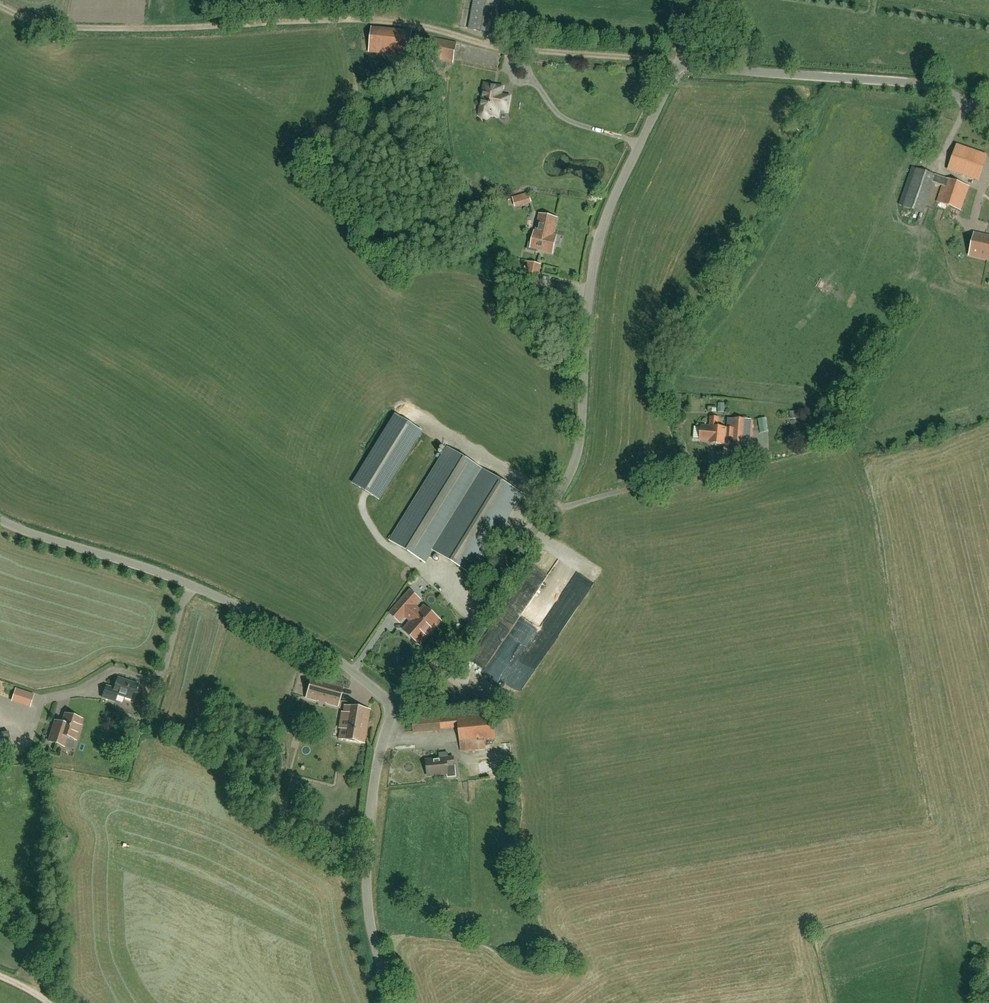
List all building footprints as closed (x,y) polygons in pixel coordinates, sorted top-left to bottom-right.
[(469,29),(493,33),(499,0),(474,0),(469,29)] [(509,20),(500,19),(497,31),(507,32),(509,20)] [(371,26),(368,53),(409,57),(412,31),(371,26)] [(457,43),(433,38),(428,58),(453,63),(457,43)] [(489,115),(489,114),(497,116),(498,109),(507,110),(509,96),(501,95),(502,87),(484,84),(479,112),(479,113),(479,114),(479,115),(480,116),(481,117),(482,118),(483,118),(484,118),(485,118),(486,118),(487,118),(487,117),(488,116),(489,116),(489,115)] [(950,170),(978,180),(987,155),(958,146),(950,170)] [(937,175),(916,168),(903,207),(924,214),(937,175)] [(961,210),(969,187),(937,176),(935,183),(943,186),(937,201),(961,210)] [(552,236),(555,220),(538,216),(535,232),(534,232),(532,243),(529,242),(527,252),(537,254),(538,249),(553,253),(556,237),(552,236)] [(969,255),(988,260),(988,237),(974,233),(969,255)] [(536,287),(541,265),(527,262),(522,284),(536,287)] [(379,500),(422,431),(396,415),(353,484),(379,500)] [(710,443),(723,445),(732,445),(750,446),(752,419),(733,418),(733,419),(728,419),(727,428),(717,427),(718,418),(711,417),(710,427),(703,426),(703,428),(694,427),(693,439),(710,441),(710,443)] [(391,541),(425,563),(433,551),(472,575),(522,494),(448,448),(391,541)] [(407,617),(412,622),(404,630),(419,644),(440,621),(425,607),(420,612),(415,607),(422,600),(410,590),(389,614),(401,624),(407,617)] [(569,604),(559,596),(540,622),(551,630),(569,604)] [(537,625),(548,607),(532,597),(487,667),(514,684),(547,632),(537,625)] [(54,675),(0,658),(0,685),(34,696),(37,687),(49,691),(54,675)] [(344,686),(311,677),(306,698),(338,707),(344,686)] [(138,684),(119,678),(115,689),(106,686),(102,698),(115,702),(117,695),(132,700),(138,684)] [(339,728),(341,728),(339,739),(364,743),(370,710),(344,706),(342,719),(341,719),(339,728)] [(34,722),(45,723),(46,714),(35,714),(34,722)] [(66,714),(63,724),(55,721),(53,728),(49,742),(57,744),(64,746),(65,741),(66,737),(76,740),(80,726),(79,726),(81,719),(66,714)] [(502,719),(495,720),(494,714),(440,720),(439,717),(412,719),(413,734),(441,731),(441,729),(459,728),(461,751),(485,749),(484,740),(496,738),(504,737),(502,719)] [(12,753),(8,732),(0,734),(0,755),(12,753)] [(455,766),(454,758),(446,758),(446,759),(427,761),(428,776),(447,774),(447,778),(457,777),(456,766),(455,766)] [(497,761),(486,762),(487,771),(498,769),(497,761)]
